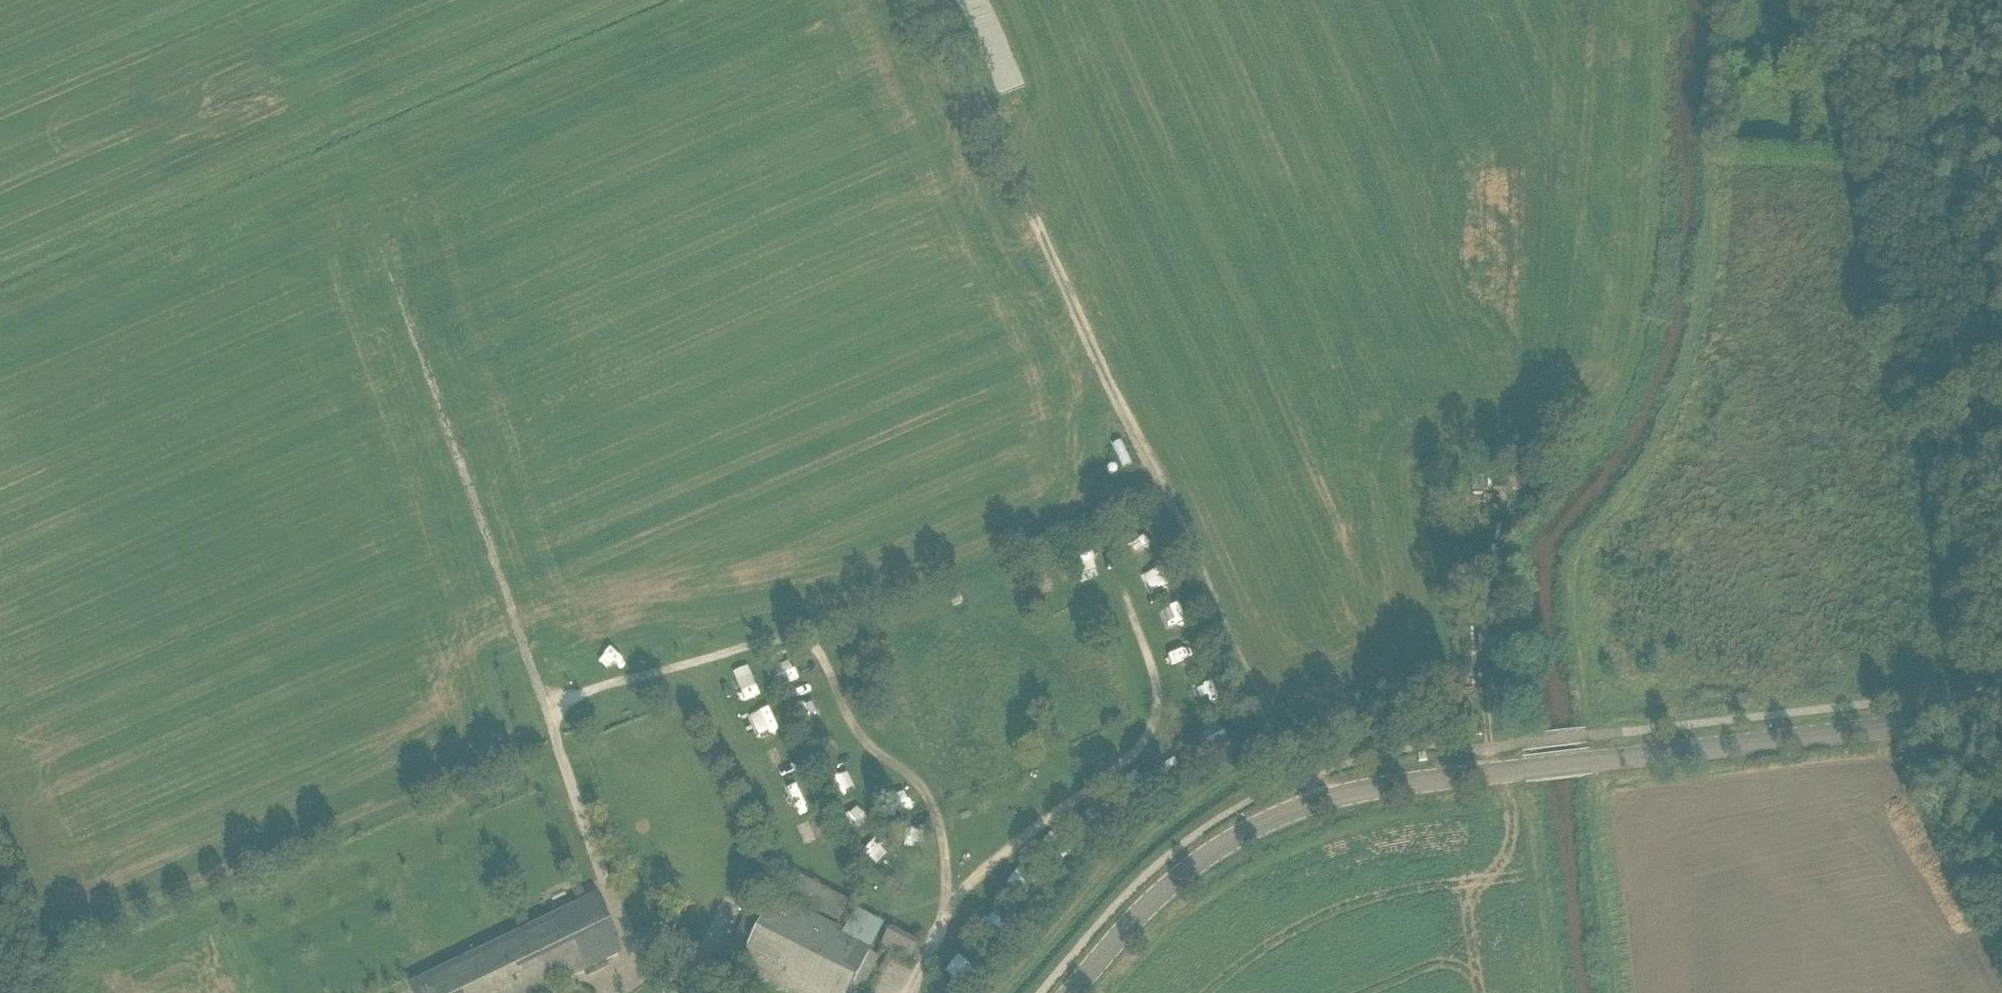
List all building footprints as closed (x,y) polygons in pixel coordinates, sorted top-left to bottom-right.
[(1080,574),(1091,570),(1085,552),(1074,556),(1080,574)] [(1175,603),(1161,611),(1166,620),(1180,612),(1175,603)] [(743,708),(761,704),(756,683),(738,688),(743,708)] [(794,706),(801,721),(818,713),(811,698),(794,706)] [(756,736),(773,734),(771,717),(754,718),(756,736)] [(771,775),(789,766),(778,744),(761,753),(771,775)] [(841,820),(855,835),(870,821),(856,806),(841,820)] [(789,897),(839,923),(849,903),(799,877),(789,897)] [(780,992),(850,992),(873,947),(774,898),(737,971),(780,992)] [(618,956),(592,900),(415,986),(419,992),(540,992),(618,956)] [(917,948),(887,933),(880,946),(910,961),(917,948)] [(960,946),(947,962),(962,974),(975,957),(960,946)]
